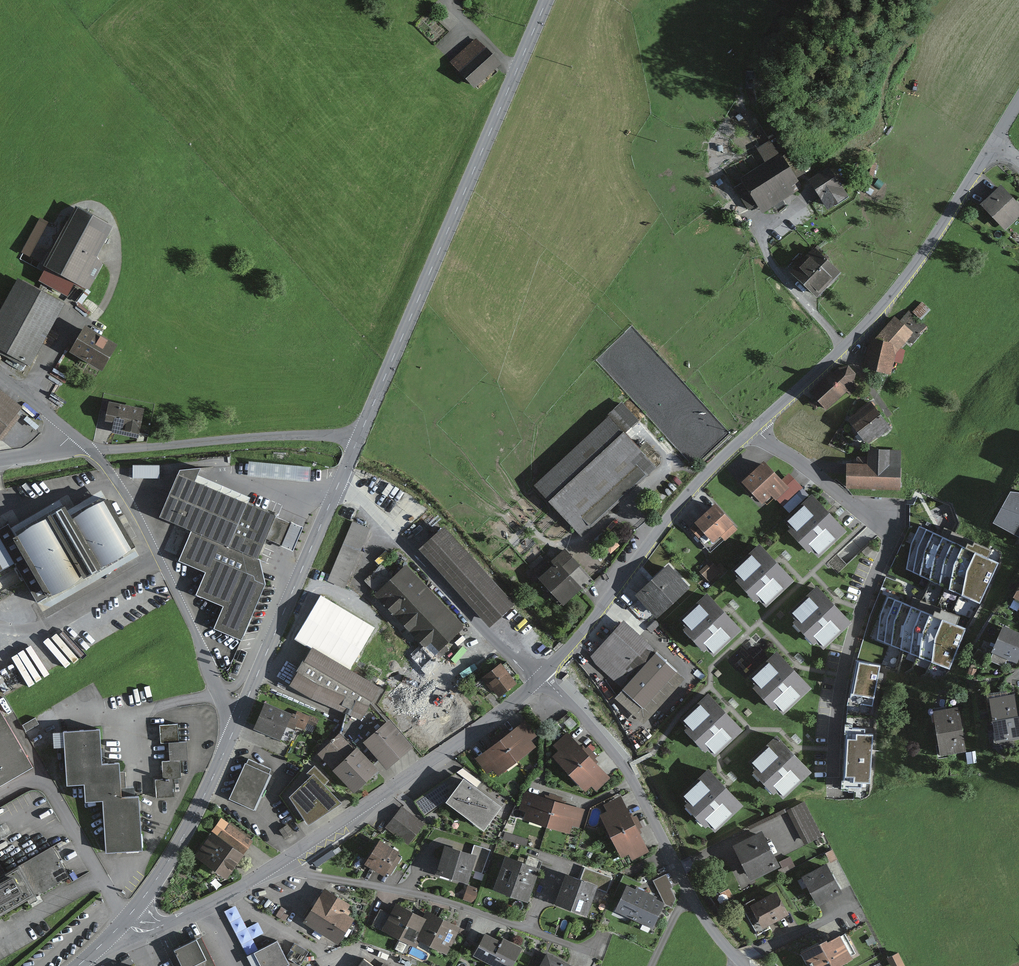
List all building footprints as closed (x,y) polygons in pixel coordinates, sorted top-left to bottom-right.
[(479,38),(455,60),(478,84),(502,62),(479,38)] [(799,179),(785,158),(746,183),(760,204),(799,179)] [(865,173),(872,175),(876,163),(868,161),(865,173)] [(846,183),(834,166),(813,180),(825,197),(832,193),(839,203),(849,196),(842,185),(846,183)] [(981,201),(1003,225),(1018,210),(1018,204),(1000,183),(981,201)] [(115,220),(80,202),(47,263),(91,287),(107,257),(97,252),(115,220)] [(824,295),(845,273),(819,248),(797,270),(824,295)] [(0,311),(0,346),(32,363),(65,300),(19,276),(0,311)] [(907,339),(913,344),(927,327),(908,310),(899,320),(913,332),(907,339)] [(862,368),(890,374),(896,353),(907,339),(913,332),(899,320),(894,316),(875,338),(869,337),(862,368)] [(120,341),(89,324),(77,346),(108,363),(120,341)] [(810,388),(828,406),(847,388),(852,392),(857,387),(850,380),(859,372),(843,356),(810,388)] [(24,402),(0,383),(0,431),(24,402)] [(629,393),(539,476),(579,518),(589,528),(666,454),(635,418),(639,415),(645,410),(629,393)] [(114,399),(111,416),(116,417),(115,428),(143,433),(147,405),(114,399)] [(866,444),(891,426),(875,404),(850,422),(866,444)] [(901,482),(902,450),(889,450),(889,445),(867,445),(867,449),(848,449),(848,481),(901,482)] [(787,479),(765,459),(747,480),(769,499),(787,479)] [(158,466),(134,466),(134,477),(158,477),(158,466)] [(179,561),(206,573),(260,596),(265,584),(260,559),(258,558),(266,539),(292,550),(302,527),(195,482),(200,468),(180,470),(159,517),(192,531),(179,561)] [(816,554),(846,526),(810,487),(778,516),(786,524),(783,526),(803,548),(807,545),(816,554)] [(42,599),(137,544),(107,493),(78,510),(71,497),(17,528),(14,523),(0,531),(0,567),(17,557),(42,599)] [(1011,494),(995,524),(1018,536),(1018,495),(1011,494)] [(737,523),(718,502),(692,525),(711,547),(737,523)] [(498,617),(522,595),(449,518),(429,536),(498,617)] [(370,529),(352,522),(327,581),(345,588),(370,529)] [(997,563),(919,527),(912,543),(907,569),(980,601),(997,563)] [(794,576),(753,534),(723,564),(730,572),(727,575),(749,598),(753,594),(764,605),(794,576)] [(582,560),(588,554),(573,538),(562,548),(542,564),(570,592),(592,576),(582,560)] [(660,610),(682,589),(661,567),(639,588),(660,610)] [(406,569),(380,594),(434,650),(460,625),(406,569)] [(260,596),(206,573),(196,595),(223,606),(213,629),(241,641),(260,596)] [(850,618),(810,579),(781,608),(792,619),(789,621),(808,640),(810,637),(820,647),(850,618)] [(709,652),(739,625),(702,585),(671,613),(679,621),(676,624),(696,647),(701,643),(709,652)] [(964,628),(888,598),(881,614),(878,638),(949,667),(964,628)] [(299,639),(309,645),(349,668),(371,629),(321,600),(299,639)] [(651,646),(621,619),(592,650),(622,677),(651,646)] [(999,626),(991,647),(1018,657),(1018,634),(999,626)] [(780,712),(810,683),(771,644),(741,673),(750,682),(746,686),(766,706),(770,702),(780,712)] [(349,668),(309,645),(290,677),(361,718),(380,685),(349,668)] [(640,704),(674,666),(653,648),(620,686),(640,704)] [(500,693),(515,680),(499,660),(483,673),(500,693)] [(857,661),(849,701),(872,706),(879,665),(857,661)] [(398,680),(392,673),(389,676),(395,683),(398,680)] [(421,698),(407,682),(394,694),(407,710),(421,698)] [(578,701),(586,694),(575,682),(567,689),(578,701)] [(985,697),(989,717),(1018,712),(1014,691),(985,697)] [(438,737),(467,717),(449,692),(420,712),(438,737)] [(715,756),(741,732),(708,697),(682,722),(689,729),(686,732),(705,752),(709,749),(715,756)] [(253,723),(280,733),(289,709),(262,699),(253,723)] [(33,763),(0,702),(0,781),(33,763)] [(935,730),(962,726),(959,705),(932,709),(935,730)] [(993,738),(1018,734),(1018,718),(1018,712),(989,717),(993,738)] [(391,762),(413,743),(391,719),(370,738),(391,762)] [(179,721),(161,722),(162,739),(171,738),(172,757),(163,757),(165,775),(155,776),(156,794),(175,793),(174,776),(183,775),(181,757),(189,756),(187,737),(180,738),(179,721)] [(524,723),(501,740),(515,760),(533,747),(528,740),(533,736),(524,723)] [(938,751),(966,747),(962,726),(935,730),(938,751)] [(102,727),(66,729),(69,780),(87,779),(88,796),(106,795),(108,846),(145,845),(142,792),(123,793),(121,759),(103,760),(102,727)] [(350,744),(340,732),(322,748),(332,760),(350,744)] [(847,733),(844,785),(868,787),(871,735),(847,733)] [(571,772),(588,757),(567,734),(556,745),(561,751),(556,756),(571,772)] [(784,792),(808,768),(774,734),(750,758),(755,763),(750,767),(772,789),(777,785),(784,792)] [(498,772),(515,760),(501,740),(477,758),(487,771),(494,766),(498,772)] [(357,786),(378,767),(355,743),(334,763),(357,786)] [(232,794),(256,805),(274,767),(250,756),(232,794)] [(588,757),(571,772),(586,789),(592,783),(597,788),(608,778),(588,757)] [(739,804),(705,766),(679,789),(686,798),(682,801),(703,824),(708,820),(714,826),(739,804)] [(450,798),(465,779),(457,773),(416,800),(425,814),(450,798)] [(316,779),(294,793),(308,815),(330,801),(316,779)] [(465,779),(450,798),(487,826),(502,807),(465,779)] [(526,817),(547,823),(553,801),(525,793),(521,809),(528,811),(526,817)] [(613,835),(634,825),(620,798),(606,805),(610,814),(604,817),(613,835)] [(553,801),(547,823),(568,829),(570,823),(577,825),(582,809),(553,801)] [(412,840),(424,825),(403,808),(391,823),(412,840)] [(241,854),(251,841),(221,820),(212,833),(241,854)] [(634,825),(613,835),(622,855),(629,852),(632,858),(646,851),(634,825)] [(751,876),(779,862),(763,832),(736,847),(751,876)] [(197,855),(226,876),(241,854),(212,833),(197,855)] [(388,867),(393,870),(403,854),(398,851),(400,848),(381,835),(364,860),(383,873),(388,867)] [(438,872),(469,880),(473,867),(486,871),(493,847),(476,842),(473,851),(445,844),(438,872)] [(70,877),(52,847),(0,878),(0,919),(70,877)] [(529,895),(537,867),(503,857),(495,885),(529,895)] [(806,874),(821,902),(837,894),(822,866),(806,874)] [(585,910),(595,883),(567,873),(558,900),(585,910)] [(479,887),(469,884),(466,895),(476,898),(479,887)] [(346,900),(323,887),(304,918),(334,937),(347,916),(339,911),(346,900)] [(645,895),(627,887),(617,909),(635,918),(645,895)] [(787,909),(777,891),(751,905),(761,923),(787,909)] [(663,903),(645,895),(635,918),(653,926),(663,903)] [(421,919),(394,906),(385,925),(411,938),(421,919)] [(444,949),(455,925),(427,912),(416,935),(444,949)] [(200,929),(172,943),(183,965),(218,965),(200,929)] [(523,946),(500,934),(498,939),(489,934),(480,952),(507,965),(512,965),(523,946)] [(809,965),(836,965),(851,958),(840,936),(827,943),(826,941),(803,954),(809,965)] [(263,965),(284,965),(288,964),(277,941),(256,952),(263,965)] [(906,965),(898,949),(888,954),(893,965),(906,965)] [(547,952),(540,965),(573,965),(547,952)] [(364,957),(356,965),(375,965),(364,957)]
